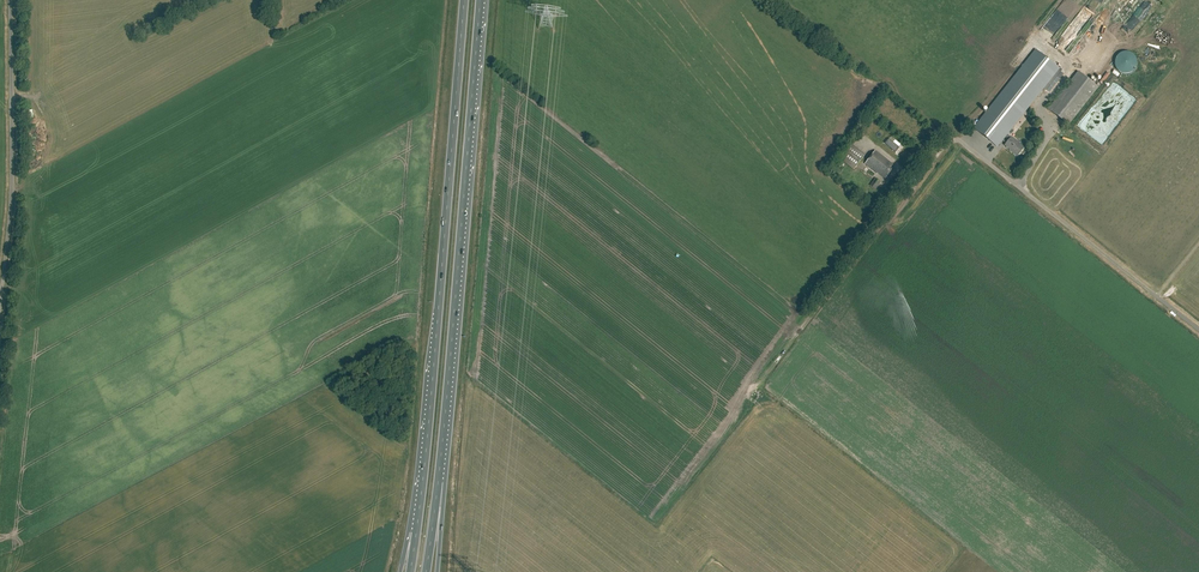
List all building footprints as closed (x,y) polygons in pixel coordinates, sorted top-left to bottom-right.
[(1056,57),(1074,33),(1067,27),(1058,39),(1060,40),(1053,48),(1054,48),(1051,53),(1056,57)] [(1046,51),(1037,60),(1043,66),(1052,57),(1046,51)] [(1132,58),(1115,62),(1116,67),(1120,66),(1122,71),(1134,68),(1132,58)] [(1104,69),(1094,82),(1098,85),(1108,72),(1104,69)] [(1068,125),(1098,88),(1078,72),(1048,109),(1068,125)] [(1024,148),(1006,134),(1041,90),(1019,73),(992,107),(975,129),(996,146),(1002,140),(1006,144),(1005,145),(1010,149),(1009,150),(1017,156),(1024,148)] [(1108,82),(1075,124),(1084,131),(1087,128),(1084,126),(1087,122),(1085,121),(1087,118),(1091,121),(1091,119),(1100,122),(1097,127),(1095,126),(1093,132),(1101,134),(1103,129),(1107,124),(1112,126),(1117,119),(1118,116),(1120,116),(1129,104),(1130,101),(1133,98),(1133,96),(1114,81),(1111,80),(1107,85),(1108,82)] [(889,139),(885,144),(895,152),(899,148),(889,139)] [(854,169),(864,155),(851,144),(840,159),(854,169)] [(885,179),(892,170),(890,168),(893,164),(875,151),(865,164),(877,174),(878,173),(885,179)] [(875,189),(880,182),(875,178),(870,185),(875,189)]
